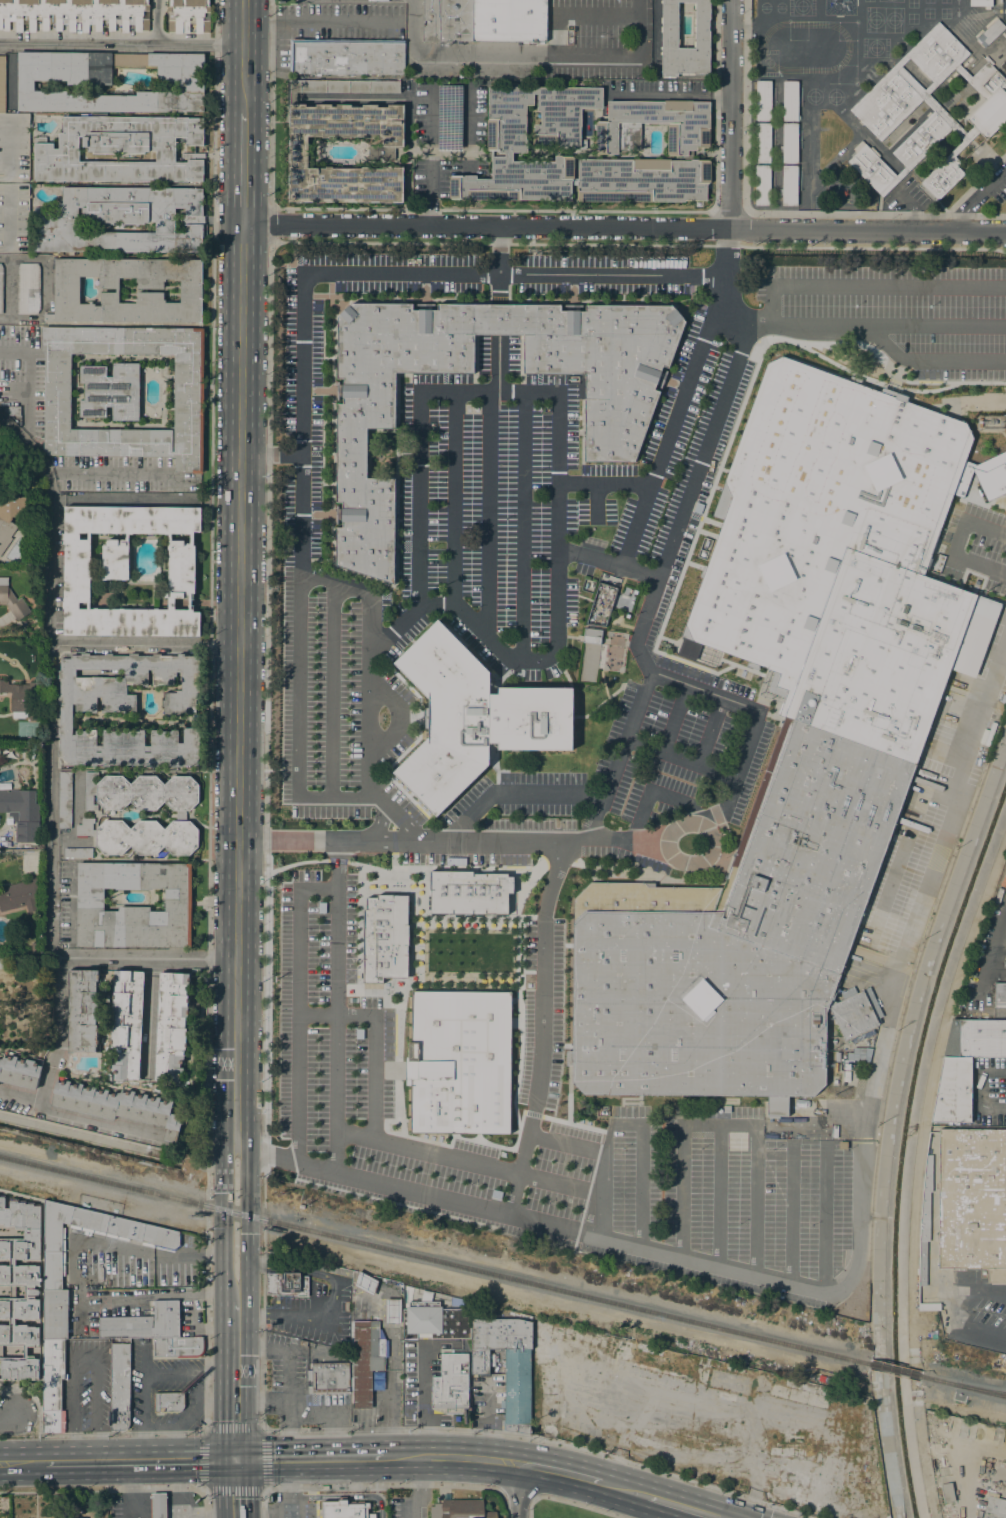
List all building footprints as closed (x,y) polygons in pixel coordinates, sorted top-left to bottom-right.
[(27,20),(27,23),(22,23),(22,32),(15,32),(15,21),(9,21),(9,31),(1,31),(1,29),(0,29),(0,0),(147,0),(147,4),(149,4),(148,30),(141,30),(141,31),(134,31),(134,24),(128,24),(128,32),(121,32),(121,19),(115,19),(115,31),(107,31),(108,19),(101,19),(101,31),(94,31),(94,16),(88,16),(88,32),(87,32),(87,33),(82,33),(82,32),(81,32),(81,20),(75,20),(75,32),(68,32),(68,24),(62,24),(61,31),(54,31),(55,23),(50,23),(50,24),(48,24),(48,31),(41,30),(42,15),(35,15),(35,32),(28,32),(28,20),(27,20)] [(169,6),(169,0),(208,0),(208,6),(210,6),(210,12),(209,12),(209,32),(202,32),(202,33),(195,33),(195,32),(188,31),(188,32),(181,32),(181,33),(174,33),(174,32),(167,32),(167,6),(169,6)] [(422,40),(423,0),(472,0),(472,41),(422,40)] [(472,41),(472,0),(546,0),(546,41),(472,41)] [(660,3),(660,0),(661,0),(710,0),(710,19),(708,19),(708,31),(709,31),(709,73),(693,73),(693,75),(688,75),(688,73),(686,73),(686,75),(681,75),(681,73),(677,74),(677,76),(674,76),(674,78),(669,78),(669,76),(667,76),(667,78),(662,78),(662,76),(661,76),(661,54),(660,54),(660,51),(661,51),(661,49),(660,49),(660,46),(661,46),(661,32),(660,32),(660,26),(661,26),(661,23),(660,23),(660,17),(661,17),(661,3),(660,3)] [(997,18),(1005,27),(984,48),(975,39),(997,18)] [(849,109),(938,21),(969,53),(958,63),(954,68),(928,93),(922,100),(880,141),(849,109)] [(403,40),(403,75),(290,74),(290,39),(403,40)] [(17,110),(17,52),(204,54),(203,111),(185,111),(185,112),(17,110)] [(987,61),(1005,80),(1005,118),(985,139),(978,132),(972,126),(965,119),(985,100),(966,81),(971,77),(987,61)] [(954,68),(958,63),(971,77),(966,81),(954,68)] [(296,92),(296,104),(305,104),(305,106),(315,107),(315,104),(331,104),(331,107),(336,107),(336,104),(351,104),(351,107),(362,107),(362,104),(377,105),(377,107),(387,107),(387,105),(403,105),(403,146),(394,146),(394,159),(368,159),(368,145),(383,146),(383,137),(373,137),(373,138),(365,138),(365,136),(350,136),(350,138),(342,138),(342,136),(328,136),(328,138),(322,138),(322,136),(308,136),(307,168),(325,168),(325,167),(332,167),(332,168),(361,168),(361,167),(368,167),(368,168),(382,168),(382,166),(390,166),(390,167),(403,167),(403,203),(288,202),(289,104),(290,104),(290,92),(290,80),(399,80),(399,93),(296,92)] [(756,81),(771,81),(770,121),(755,121),(756,81)] [(782,121),(783,81),(798,81),(797,121),(782,121)] [(570,184),(570,200),(519,199),(519,200),(461,200),(461,198),(449,198),(449,176),(450,177),(451,175),(476,175),(476,178),(491,179),(491,161),(490,161),(490,150),(488,150),(488,149),(486,149),(487,119),(488,119),(488,87),(602,87),(602,108),(585,108),(585,111),(583,111),(583,108),(581,108),(581,125),(580,125),(580,140),(586,140),(586,149),(577,149),(577,148),(557,148),(557,145),(533,145),(533,124),(540,124),(540,111),(537,111),(537,94),(533,94),(533,105),(526,105),(525,138),(527,138),(526,152),(512,152),(512,161),(554,161),(554,155),(572,155),(572,157),(573,157),(573,178),(578,178),(578,158),(632,159),(632,160),(633,160),(633,159),(650,159),(670,159),(670,160),(671,160),(690,160),(690,159),(709,159),(709,161),(710,161),(710,181),(706,181),(706,200),(684,200),(684,201),(652,201),(652,202),(650,202),(578,201),(578,199),(577,199),(577,189),(576,189),(577,184),(570,184)] [(962,140),(950,129),(951,128),(933,111),(922,100),(928,93),(966,133),(972,126),(978,132),(954,157),(950,152),(962,140)] [(650,125),(648,125),(648,123),(640,123),(640,150),(617,149),(617,154),(595,154),(595,122),(607,122),(607,101),(650,101),(664,101),(664,100),(692,101),(709,102),(709,147),(696,147),(696,150),(687,150),(687,156),(668,156),(668,155),(667,155),(667,123),(650,123),(650,125)] [(891,153),(933,111),(951,128),(950,129),(909,170),(905,167),(891,153)] [(28,184),(0,184),(0,113),(4,113),(29,113),(28,184)] [(34,180),(34,143),(34,137),(46,137),(46,143),(53,143),(53,149),(58,149),(58,133),(62,133),(63,116),(188,117),(188,118),(203,118),(203,145),(185,145),(185,137),(175,137),(175,162),(187,162),(187,159),(206,159),(206,173),(203,173),(203,181),(187,181),(34,180)] [(770,163),(755,163),(755,123),(770,123),(770,163)] [(782,123),(797,123),(797,163),(782,163),(782,123)] [(882,197),(847,161),(864,144),(896,175),(899,179),(882,197)] [(959,161),(955,164),(964,173),(937,200),(920,182),(950,152),(954,157),(959,161)] [(769,204),(754,203),(755,165),(770,165),(769,204)] [(796,204),(782,204),(783,165),(797,165),(796,204)] [(899,179),(896,175),(905,167),(909,170),(899,179)] [(28,254),(0,253),(0,184),(28,184),(28,195),(31,195),(31,198),(28,198),(28,254)] [(33,251),(33,207),(45,207),(45,213),(52,214),(52,219),(56,219),(56,211),(55,211),(55,208),(56,208),(56,203),(62,203),(62,187),(187,188),(202,188),(202,203),(204,203),(204,238),(202,238),(202,251),(195,251),(195,252),(33,251)] [(197,324),(197,322),(54,321),(43,321),(43,314),(54,314),(54,259),(201,260),(201,283),(202,283),(202,299),(201,299),(201,324),(197,324)] [(39,309),(37,313),(17,313),(17,268),(19,263),(37,263),(39,268),(39,309)] [(757,301),(757,288),(768,288),(768,301),(757,301)] [(336,527),(342,527),(342,522),(341,522),(341,520),(337,520),(337,524),(335,524),(335,505),(337,505),(337,509),(342,509),(342,502),(335,502),(336,403),(343,403),(343,398),(342,398),(342,396),(338,396),(338,400),(336,400),(336,381),(338,381),(338,385),(342,385),(342,384),(343,384),(343,378),(337,378),(337,316),(339,315),(338,314),(348,304),(349,305),(351,303),(412,304),(412,310),(415,310),(415,303),(434,303),(434,310),(437,310),(437,303),(497,304),(560,304),(560,311),(563,311),(563,304),(582,304),(582,311),(585,311),(585,305),(672,305),(679,313),(685,321),(668,368),(662,365),(660,371),(661,371),(661,372),(664,374),(665,370),(667,371),(661,388),(659,388),(661,384),(657,383),(656,384),(654,389),(660,391),(634,462),(584,461),(584,374),(523,374),(523,334),(497,334),(474,334),(473,373),(395,372),(395,428),(367,428),(366,478),(394,478),(393,584),(335,565),(336,527)] [(191,473),(175,472),(175,458),(170,458),(170,456),(48,455),(43,449),(45,352),(42,351),(42,326),(204,328),(202,473),(191,473)] [(999,438),(1005,454),(1005,492),(986,501),(973,472),(972,471),(966,488),(961,498),(953,494),(937,534),(933,544),(936,545),(925,576),(1001,604),(974,678),(950,669),(942,689),(945,690),(925,744),(923,743),(920,750),(926,752),(924,759),(918,757),(912,774),(914,775),(867,905),(865,904),(852,939),(854,940),(842,973),(840,973),(830,1001),(836,1003),(862,991),(878,1025),(843,1040),(832,1015),(824,1013),(825,1084),(813,1096),(788,1096),(787,1116),(779,1116),(779,1118),(767,1118),(767,1098),(583,1095),(572,1083),(572,1066),(566,1065),(566,1051),(572,1051),(573,898),(590,882),(654,883),(654,886),(723,887),(726,880),(724,878),(724,877),(724,876),(724,875),(725,875),(726,875),(727,875),(734,857),(733,857),(732,856),(732,854),(733,853),(735,853),(788,706),(777,680),(725,662),(713,668),(676,654),(665,631),(706,517),(712,514),(766,363),(781,356),(863,386),(865,379),(875,383),(873,389),(965,423),(972,438),(970,443),(981,446),(999,438)] [(112,363),(139,363),(138,420),(112,420),(112,407),(106,407),(106,417),(79,417),(79,400),(84,400),(84,383),(79,383),(79,366),(106,366),(106,376),(112,376),(112,363)] [(20,406),(20,415),(8,415),(8,406),(20,406)] [(2,467),(0,466),(0,447),(3,449),(2,451),(9,455),(2,467)] [(63,635),(63,606),(62,606),(62,601),(63,601),(64,540),(62,540),(62,533),(64,533),(64,506),(200,508),(200,531),(193,531),(193,546),(194,546),(194,593),(191,593),(190,610),(192,610),(192,612),(199,612),(199,636),(63,635)] [(12,538),(0,556),(0,515),(17,526),(10,537),(12,538)] [(6,604),(0,604),(0,577),(7,577),(7,586),(16,600),(20,597),(30,611),(17,620),(6,604)] [(607,604),(597,600),(601,586),(612,590),(607,604)] [(606,609),(604,616),(593,612),(595,605),(606,609)] [(572,688),(571,749),(498,749),(498,743),(489,743),(488,764),(436,817),(393,773),(428,738),(428,729),(424,729),(424,718),(424,707),(428,707),(429,699),(393,662),(437,619),(489,672),(489,694),(498,694),(498,688),(572,688)] [(601,630),(599,644),(582,642),(584,628),(601,630)] [(170,767),(170,765),(157,765),(157,767),(143,766),(143,765),(110,765),(110,766),(90,766),(90,764),(59,764),(60,756),(57,756),(57,749),(59,749),(59,735),(57,735),(57,727),(60,727),(60,704),(58,704),(58,696),(60,696),(60,679),(57,679),(57,670),(60,670),(60,658),(70,658),(70,655),(80,655),(80,653),(89,653),(89,655),(104,655),(104,653),(112,653),(111,655),(128,656),(128,653),(137,653),(137,656),(152,656),(152,654),(160,654),(160,656),(177,656),(177,654),(184,654),(184,656),(199,656),(199,678),(199,685),(198,685),(198,692),(197,692),(197,700),(195,700),(195,714),(205,714),(205,723),(203,723),(203,729),(198,729),(198,736),(199,736),(199,741),(198,741),(198,765),(182,765),(182,767),(170,767)] [(11,692),(0,692),(0,680),(8,680),(7,684),(28,684),(28,682),(40,682),(39,720),(28,720),(28,712),(27,712),(27,716),(24,716),(24,718),(11,718),(12,712),(11,712),(11,692)] [(70,828),(58,828),(58,771),(71,772),(70,828)] [(97,795),(92,795),(92,804),(97,804),(97,810),(85,810),(85,772),(96,772),(96,784),(104,776),(122,776),(130,784),(138,776),(155,776),(163,784),(172,776),(189,776),(197,785),(197,802),(189,810),(172,810),(163,801),(155,810),(138,810),(130,802),(122,810),(104,810),(96,801),(97,795)] [(19,812),(0,812),(0,789),(21,790),(21,802),(35,802),(35,807),(37,807),(37,815),(34,815),(34,818),(19,818),(19,812)] [(185,820),(176,820),(176,811),(185,811),(185,820)] [(122,820),(130,829),(138,821),(156,821),(164,829),(172,821),(189,821),(198,830),(198,847),(189,855),(172,855),(163,847),(155,855),(138,855),(130,846),(121,854),(104,854),(96,846),(96,836),(86,836),(86,838),(76,838),(76,836),(75,836),(75,824),(81,824),(81,817),(94,818),(94,823),(94,830),(96,830),(96,829),(104,820),(122,820)] [(91,848),(91,857),(78,857),(78,858),(64,858),(64,848),(91,848)] [(76,946),(77,863),(191,864),(190,947),(76,946)] [(429,873),(471,872),(471,874),(506,874),(506,877),(512,877),(512,894),(506,894),(507,915),(429,914),(429,873)] [(25,906),(0,912),(0,889),(8,887),(8,885),(37,878),(37,889),(34,890),(37,902),(36,902),(37,908),(26,911),(25,906)] [(362,983),(381,983),(381,978),(406,979),(406,896),(376,895),(376,898),(364,898),(365,910),(362,910),(362,983)] [(97,971),(97,981),(95,981),(95,992),(97,992),(97,1014),(95,1014),(95,1025),(97,1025),(96,1044),(99,1044),(99,1052),(67,1052),(68,970),(97,971)] [(142,972),(143,972),(139,1078),(138,1078),(138,1079),(126,1079),(126,1080),(123,1079),(123,1081),(112,1081),(112,1071),(111,1071),(111,1065),(115,1065),(115,1061),(114,1061),(114,1052),(112,1052),(112,1047),(111,1047),(113,992),(115,992),(116,981),(114,981),(114,970),(142,972)] [(160,973),(160,972),(188,974),(188,985),(186,985),(186,996),(187,996),(186,1017),(185,1017),(184,1029),(186,1029),(185,1050),(183,1050),(183,1062),(179,1062),(179,1068),(182,1068),(182,1075),(180,1075),(180,1084),(169,1084),(169,1081),(153,1080),(153,1068),(155,1068),(159,973),(160,973)] [(995,982),(1005,982),(1005,1008),(994,1008),(995,982)] [(410,992),(510,992),(508,1134),(409,1133),(410,1086),(404,1086),(405,1058),(407,1058),(407,1043),(410,1043),(410,992)] [(951,1019),(1005,1019),(1005,1057),(971,1057),(970,1122),(930,1121),(943,1056),(951,1019)] [(870,1062),(870,1049),(846,1049),(846,1061),(870,1062)] [(35,1089),(0,1082),(0,1059),(2,1059),(2,1057),(7,1058),(8,1056),(10,1057),(10,1055),(17,1057),(16,1061),(20,1061),(21,1059),(23,1060),(23,1058),(34,1061),(34,1062),(37,1063),(36,1065),(41,1066),(39,1078),(38,1078),(35,1089)] [(176,1143),(162,1140),(165,1128),(164,1128),(165,1127),(115,1115),(114,1120),(52,1105),(52,1104),(51,1104),(53,1093),(55,1081),(61,1083),(61,1081),(63,1081),(64,1080),(70,1081),(69,1085),(73,1086),(74,1083),(76,1084),(76,1083),(83,1084),(82,1088),(86,1089),(86,1087),(89,1087),(89,1086),(95,1087),(94,1091),(98,1092),(99,1090),(101,1090),(102,1089),(108,1090),(107,1094),(111,1095),(112,1093),(114,1093),(114,1092),(119,1093),(120,1092),(125,1093),(125,1091),(128,1091),(128,1090),(134,1092),(133,1095),(137,1096),(138,1094),(140,1095),(141,1093),(147,1095),(146,1098),(150,1099),(151,1097),(153,1097),(154,1096),(160,1098),(159,1101),(163,1102),(163,1100),(165,1100),(166,1099),(172,1101),(169,1113),(174,1114),(174,1115),(177,1116),(176,1118),(181,1119),(176,1143)] [(762,1124),(837,1125),(837,1137),(800,1137),(800,1139),(762,1139),(762,1130),(762,1124)] [(939,1130),(1005,1131),(1005,1282),(987,1282),(987,1269),(936,1268),(939,1130)] [(846,1142),(846,1149),(838,1149),(838,1141),(846,1142)] [(931,1192),(929,1192),(929,1241),(926,1241),(926,1286),(919,1286),(919,1232),(920,1221),(923,1186),(926,1155),(932,1155),(931,1192)] [(7,1378),(0,1378),(0,1324),(5,1324),(5,1325),(9,1325),(9,1319),(0,1319),(0,1298),(9,1298),(9,1286),(0,1286),(0,1265),(6,1265),(6,1266),(9,1266),(9,1259),(0,1259),(0,1238),(23,1239),(24,1229),(14,1229),(14,1226),(3,1226),(3,1224),(0,1224),(0,1195),(4,1196),(4,1209),(9,1209),(9,1199),(17,1199),(17,1201),(25,1201),(25,1202),(33,1202),(33,1204),(40,1204),(39,1259),(14,1259),(14,1266),(18,1266),(18,1265),(36,1265),(36,1266),(39,1266),(39,1285),(34,1285),(33,1288),(27,1287),(27,1289),(37,1289),(38,1290),(39,1292),(39,1293),(38,1294),(36,1295),(27,1295),(27,1296),(34,1297),(34,1299),(36,1299),(40,1300),(39,1318),(35,1318),(35,1319),(17,1319),(17,1318),(14,1318),(14,1326),(17,1326),(17,1324),(26,1325),(26,1326),(39,1327),(38,1344),(35,1344),(35,1345),(33,1345),(33,1346),(26,1346),(26,1356),(39,1356),(38,1377),(26,1377),(26,1378),(20,1378),(20,1380),(7,1380),(7,1378)] [(61,1289),(43,1290),(44,1200),(179,1233),(179,1245),(173,1249),(61,1223),(61,1289)] [(297,1296),(297,1295),(267,1295),(267,1273),(279,1273),(279,1267),(293,1267),(293,1270),(302,1270),(302,1276),(307,1276),(307,1296),(297,1296)] [(378,1281),(373,1296),(353,1286),(358,1271),(378,1281)] [(67,1289),(67,1337),(64,1337),(64,1339),(43,1339),(43,1290),(61,1289),(67,1289)] [(420,1300),(422,1291),(432,1293),(430,1300),(420,1300)] [(450,1306),(451,1297),(463,1300),(462,1306),(450,1306)] [(385,1323),(385,1299),(400,1299),(400,1324),(385,1323)] [(98,1338),(98,1317),(154,1316),(153,1300),(178,1300),(179,1337),(153,1337),(98,1338)] [(430,1338),(430,1333),(416,1333),(417,1339),(402,1339),(402,1309),(406,1309),(406,1307),(408,1307),(408,1301),(439,1301),(439,1306),(441,1306),(441,1309),(469,1309),(469,1338),(430,1338)] [(350,1321),(369,1321),(369,1311),(379,1313),(378,1329),(380,1329),(384,1338),(384,1340),(387,1340),(387,1357),(384,1357),(384,1370),(371,1370),(371,1408),(353,1409),(353,1392),(350,1392),(348,1362),(351,1363),(350,1321)] [(531,1322),(531,1349),(530,1349),(529,1434),(505,1431),(505,1424),(504,1424),(505,1349),(489,1349),(489,1374),(471,1374),(470,1319),(517,1319),(531,1322)] [(179,1337),(202,1337),(202,1350),(200,1353),(198,1356),(191,1356),(176,1356),(176,1355),(153,1355),(153,1337),(179,1337)] [(64,1339),(64,1375),(61,1375),(61,1410),(63,1410),(63,1431),(59,1431),(59,1432),(42,1432),(43,1339),(64,1339)] [(129,1343),(129,1424),(128,1425),(126,1428),(124,1430),(110,1430),(111,1343),(129,1343)] [(431,1410),(431,1377),(440,1376),(440,1354),(467,1353),(468,1409),(431,1410)] [(350,1392),(312,1392),(311,1380),(307,1380),(306,1370),(311,1370),(311,1363),(348,1362),(350,1392)] [(183,1392),(184,1406),(183,1408),(180,1411),(178,1411),(154,1412),(153,1393),(183,1392)] [(954,1501),(943,1503),(940,1485),(951,1483),(954,1501)] [(165,1493),(166,1517),(152,1517),(151,1494),(165,1493)] [(1005,1517),(994,1515),(995,1514),(984,1511),(988,1496),(1005,1500),(1005,1517)] [(374,1514),(374,1517),(321,1517),(320,1501),(347,1499),(347,1504),(363,1503),(363,1502),(369,1502),(369,1509),(367,1509),(367,1514),(374,1514)] [(496,1511),(496,1517),(430,1517),(430,1506),(433,1506),(433,1504),(442,1504),(442,1499),(482,1499),(482,1512),(496,1511)]
